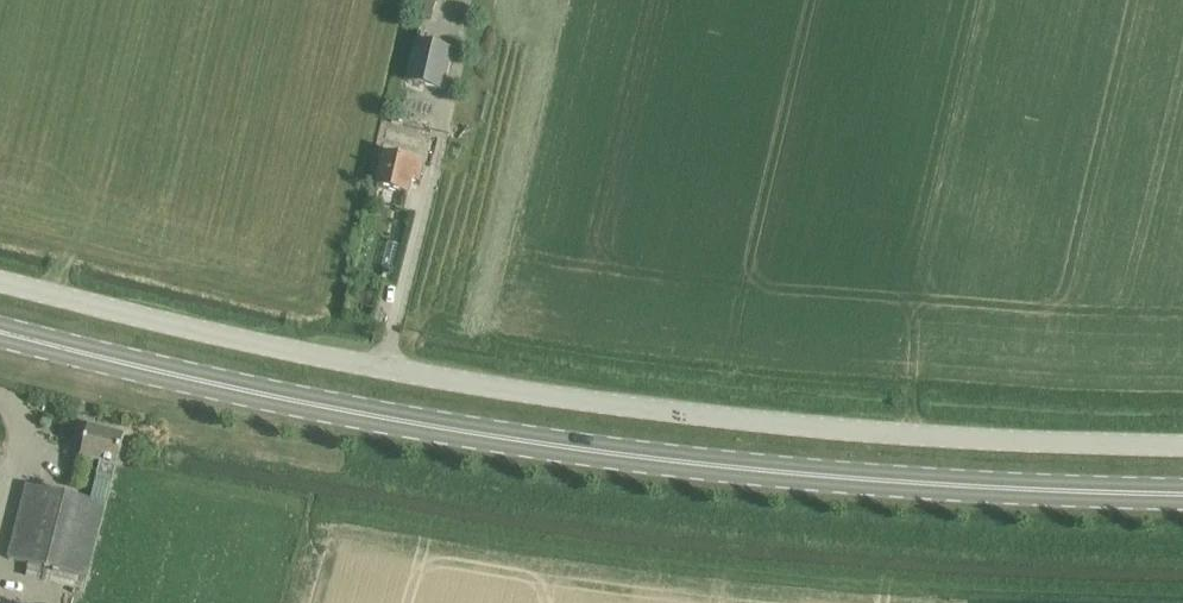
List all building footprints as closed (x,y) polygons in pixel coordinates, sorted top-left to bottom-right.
[(416,42),(407,81),(444,90),(453,50),(416,42)] [(410,148),(425,150),(428,135),(412,133),(410,148)] [(385,155),(378,187),(407,194),(411,179),(418,181),(423,164),(405,159),(408,146),(389,142),(385,155)] [(28,485),(22,508),(9,559),(88,579),(116,466),(117,466),(119,459),(125,436),(89,427),(81,457),(101,462),(91,501),(28,485)]
